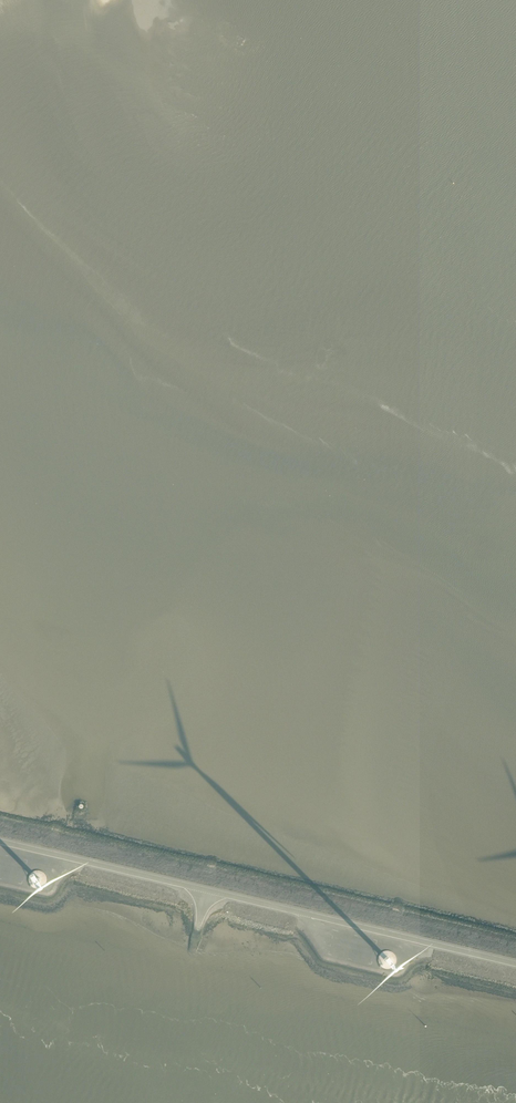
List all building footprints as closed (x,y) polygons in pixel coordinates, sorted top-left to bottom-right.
[(38,886),(37,887),(41,891),(48,883),(39,876),(42,872),(37,868),(29,879),(38,886)]
